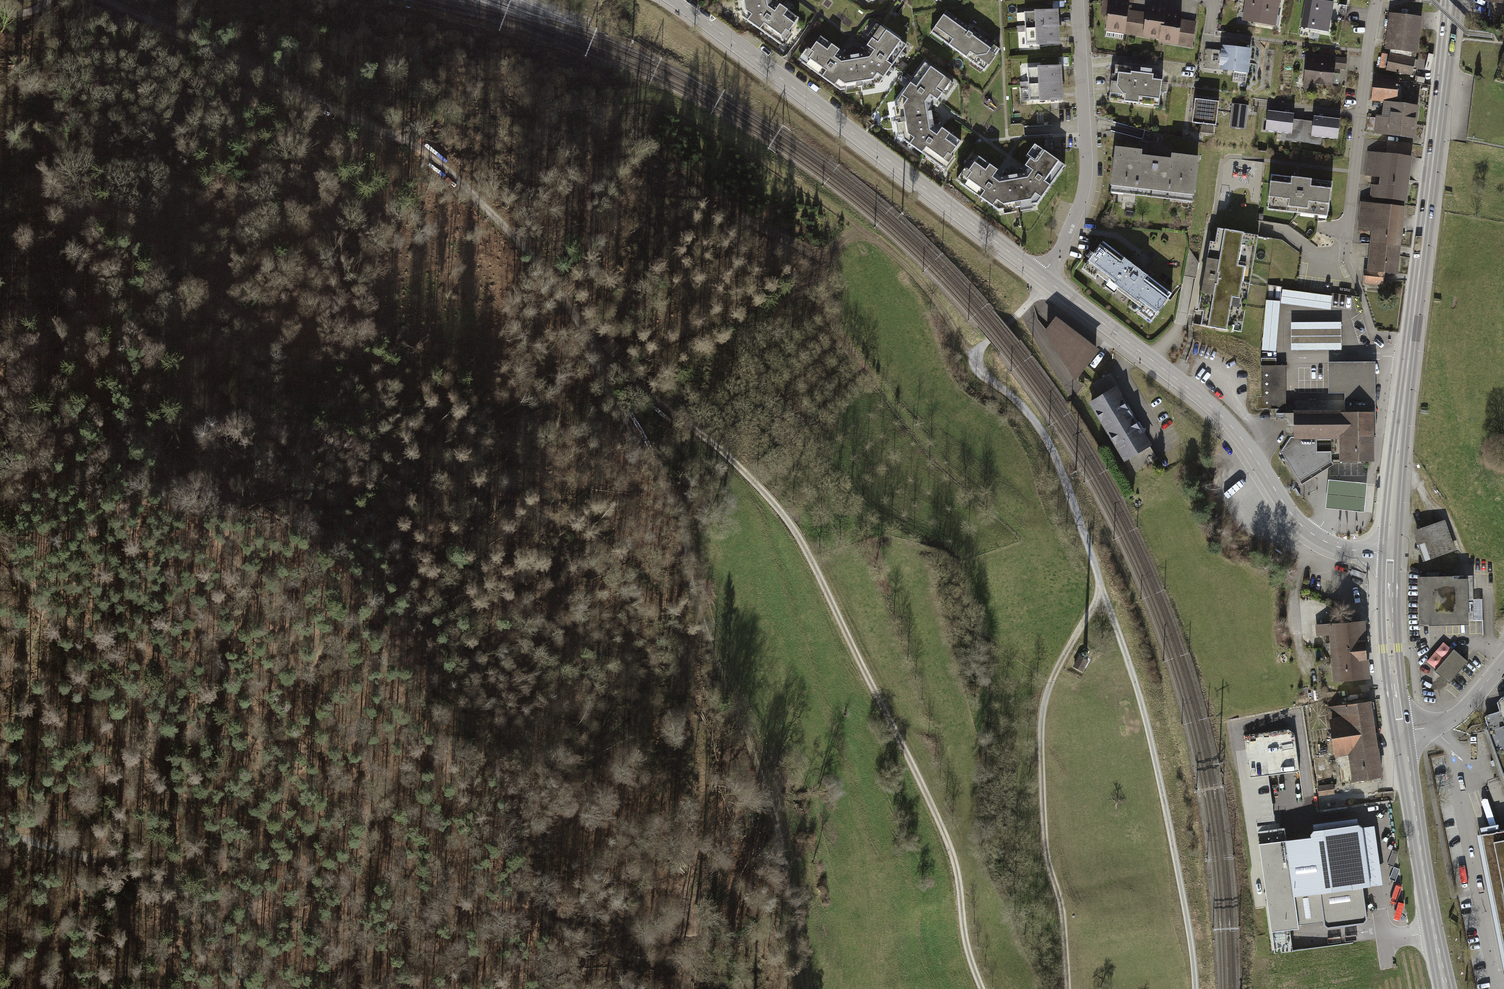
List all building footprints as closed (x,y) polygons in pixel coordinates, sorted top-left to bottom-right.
[(742,16),(779,44),(798,18),(777,2),(771,3),(771,0),(739,0),(742,16)] [(1123,39),(1128,5),(1118,3),(1119,0),(1103,0),(1103,2),(1111,3),(1106,36),(1123,39)] [(1244,19),(1274,24),(1278,0),(1248,0),(1244,19)] [(1332,5),(1308,0),(1304,25),(1327,29),(1332,5)] [(1347,17),(1348,5),(1338,5),(1338,17),(1347,17)] [(1164,14),(1165,11),(1148,8),(1147,15),(1132,12),(1130,27),(1145,29),(1144,35),(1161,37),(1164,14)] [(1056,10),(1024,12),(1025,29),(1057,27),(1056,10)] [(999,49),(946,12),(932,33),(984,70),(999,49)] [(1181,17),(1164,14),(1161,37),(1160,41),(1177,43),(1178,36),(1193,39),(1195,23),(1181,21),(1181,17)] [(1420,18),(1391,14),(1387,46),(1391,47),(1416,50),(1420,18)] [(844,53),(821,36),(802,63),(840,91),(880,84),(907,45),(881,26),(865,49),(865,53),(844,57),(844,53)] [(1057,27),(1025,29),(1026,45),(1058,43),(1057,27)] [(1412,75),(1416,50),(1391,47),(1385,70),(1412,75)] [(1249,52),(1223,49),(1220,74),(1246,78),(1249,52)] [(1336,59),(1306,59),(1305,87),(1335,88),(1336,59)] [(951,82),(925,63),(897,102),(904,140),(941,168),(961,142),(939,126),(934,126),(930,105),(935,104),(936,103),(951,82)] [(1059,67),(1028,69),(1029,85),(1060,83),(1059,67)] [(1161,78),(1114,71),(1110,102),(1157,108),(1161,78)] [(1397,80),(1376,78),(1374,99),(1384,101),(1395,102),(1397,80)] [(1060,83),(1029,85),(1030,101),(1061,99),(1060,83)] [(1217,104),(1191,101),(1188,127),(1214,130),(1217,104)] [(1395,102),(1384,101),(1382,117),(1376,116),(1374,133),(1412,138),(1417,105),(1395,102)] [(1247,111),(1233,109),(1230,131),(1244,133),(1247,111)] [(1338,125),(1265,115),(1262,134),(1336,143),(1338,125)] [(1002,174),(979,157),(960,184),(999,211),(1038,205),(1066,166),(1039,147),(1023,170),(1024,174),(1003,178),(1002,174)] [(1410,157),(1369,152),(1366,174),(1378,176),(1375,199),(1404,203),(1410,157)] [(1195,165),(1116,155),(1111,199),(1190,208),(1195,165)] [(1334,183),(1274,177),(1271,207),(1331,214),(1334,183)] [(1403,210),(1361,205),(1358,228),(1373,230),(1368,274),(1395,277),(1403,210)] [(1251,234),(1218,228),(1201,326),(1235,332),(1251,234)] [(1171,298),(1106,246),(1084,273),(1149,325),(1171,298)] [(1282,289),(1280,302),(1330,309),(1332,296),(1282,289)] [(1280,302),(1266,301),(1263,349),(1275,350),(1280,302)] [(1056,321),(1048,331),(1077,377),(1096,351),(1056,321)] [(1341,323),(1291,323),(1291,349),(1341,349),(1341,323)] [(1284,437),(1297,436),(1296,412),(1287,412),(1286,365),(1276,365),(1276,358),(1262,358),(1262,397),(1260,397),(1260,408),(1272,408),(1272,418),(1283,417),(1284,437)] [(1373,363),(1334,364),(1334,393),(1345,393),(1345,402),(1373,402),(1373,363)] [(1113,387),(1086,403),(1120,462),(1148,445),(1113,387)] [(1373,402),(1345,402),(1345,411),(1372,411),(1373,435),(1375,435),(1375,402),(1373,402)] [(1373,435),(1372,411),(1345,411),(1296,412),(1297,436),(1297,438),(1317,437),(1317,452),(1331,452),(1331,460),(1373,460),(1373,435)] [(1317,452),(1317,437),(1297,438),(1292,438),(1282,452),(1300,480),(1331,460),(1331,452),(1317,452)] [(1366,485),(1330,481),(1327,507),(1364,511),(1366,485)] [(1442,522),(1410,531),(1422,573),(1453,564),(1442,522)] [(1465,577),(1419,578),(1420,621),(1466,620),(1465,577)] [(1332,622),(1331,607),(1311,608),(1311,623),(1332,622)] [(1363,626),(1328,629),(1332,682),(1367,679),(1365,651),(1363,626)] [(1454,651),(1434,671),(1448,684),(1468,664),(1454,651)] [(1087,659),(1079,655),(1073,666),(1081,671),(1087,659)] [(1375,701),(1326,708),(1334,758),(1349,756),(1354,785),(1387,781),(1375,701)] [(1257,822),(1274,820),(1268,776),(1299,771),(1294,734),(1289,730),(1245,736),(1257,822)] [(1319,786),(1320,796),(1335,795),(1334,784),(1319,786)] [(1312,839),(1286,842),(1284,828),(1258,832),(1275,954),(1294,951),(1292,931),(1299,930),(1295,898),(1319,895),(1324,926),(1327,929),(1364,924),(1367,920),(1362,888),(1370,887),(1362,829),(1358,826),(1314,832),(1312,836),(1312,839)] [(1477,834),(1503,974),(1503,829),(1477,834)]
